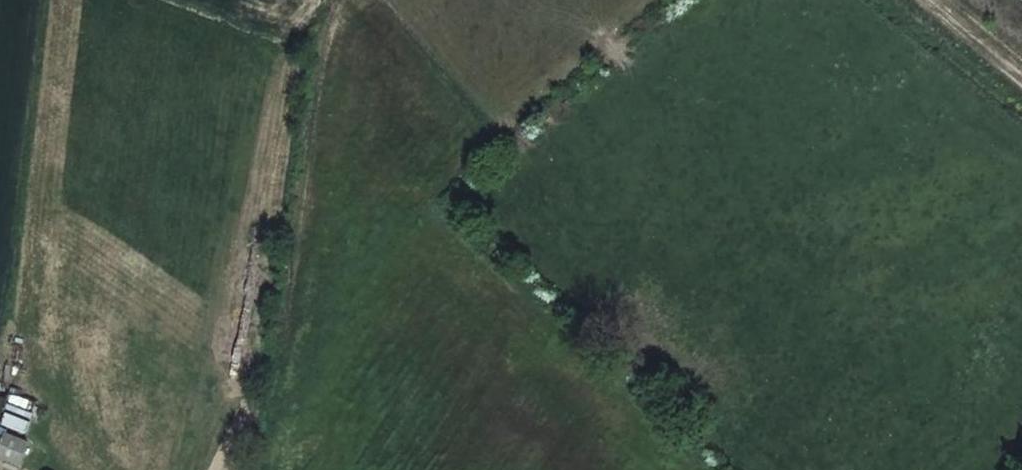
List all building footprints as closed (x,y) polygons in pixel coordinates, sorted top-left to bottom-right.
[(15,424),(0,422),(0,448),(12,449),(15,424)]
